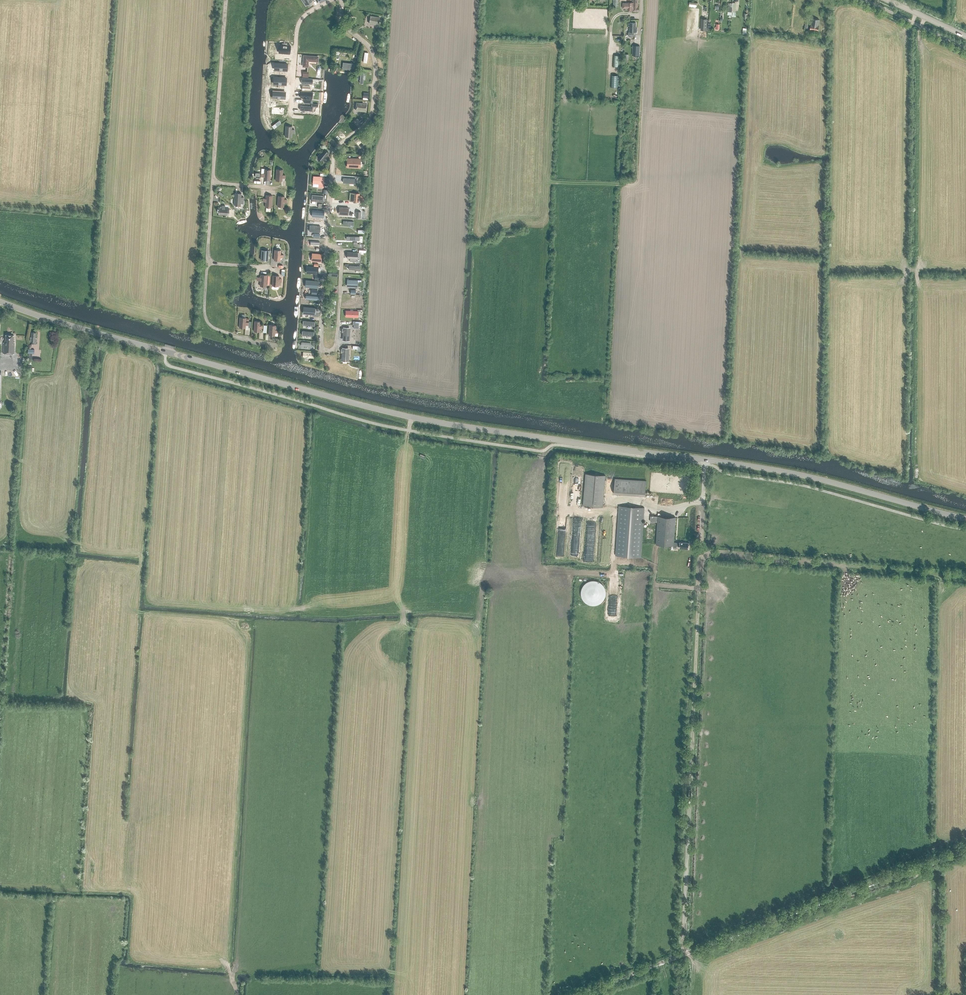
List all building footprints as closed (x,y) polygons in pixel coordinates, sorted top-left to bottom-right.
[(284,5),(294,12),(298,6),(290,0),(288,0),(284,5)] [(639,11),(639,7),(638,7),(638,0),(633,0),(632,3),(628,2),(628,3),(623,3),(623,8),(628,8),(627,10),(632,10),(632,11),(639,11)] [(369,24),(378,25),(379,17),(370,16),(369,24)] [(811,24),(810,30),(817,32),(819,26),(818,25),(819,20),(812,18),(811,24)] [(628,33),(628,34),(628,35),(629,37),(631,37),(632,36),(634,36),(634,32),(637,32),(637,28),(636,28),(636,23),(628,22),(628,27),(629,27),(629,32),(628,33)] [(280,44),(279,53),(289,54),(290,45),(280,44)] [(632,55),(639,56),(640,46),(632,45),(632,55)] [(303,66),(307,67),(308,60),(317,61),(317,58),(318,58),(318,57),(315,57),(304,56),(303,66)] [(356,111),(366,111),(366,103),(356,103),(356,111)] [(310,120),(300,119),(299,127),(309,128),(310,120)] [(286,126),(285,137),(291,137),(291,133),(294,133),(294,130),(291,129),(292,126),(286,126)] [(354,140),(356,143),(359,140),(363,145),(367,143),(360,134),(354,140)] [(322,161),(323,160),(325,162),(329,158),(326,156),(329,153),(324,149),(317,157),(322,161)] [(359,167),(360,159),(348,159),(348,166),(359,167)] [(264,180),(270,180),(270,170),(264,169),(264,174),(261,173),(261,177),(264,177),(264,180)] [(283,170),(276,169),(276,181),(282,181),(282,178),(285,178),(285,175),(282,175),(283,170)] [(313,176),(313,184),(319,184),(318,187),(323,188),(324,177),(313,176)] [(234,205),(240,206),(240,204),(243,204),(243,200),(244,197),(241,197),(241,193),(235,193),(234,205)] [(265,207),(271,208),(272,195),(266,195),(266,199),(263,198),(263,202),(266,202),(265,207)] [(277,206),(283,207),(284,203),(287,203),(287,199),(284,199),(284,196),(278,196),(277,206)] [(222,208),(219,208),(218,214),(229,215),(229,209),(225,209),(225,206),(222,206),(222,208)] [(274,260),(280,261),(280,258),(283,258),(283,255),(280,254),(281,250),(275,250),(274,260)] [(358,253),(347,252),(347,258),(350,258),(350,261),(353,261),(353,259),(357,259),(358,253)] [(267,275),(261,274),(261,277),(257,277),(257,280),(260,281),(260,286),(266,286),(267,275)] [(279,276),(273,275),(272,286),(278,286),(278,282),(281,282),(281,279),(279,279),(279,276)] [(303,306),(303,307),(305,307),(304,314),(314,315),(314,311),(317,311),(318,309),(315,308),(315,307),(303,306)] [(239,328),(245,328),(245,325),(248,325),(248,322),(246,322),(246,318),(240,317),(239,328)] [(255,321),(254,331),(259,332),(260,328),(262,328),(263,326),(260,326),(260,321),(255,321)] [(269,335),(275,336),(275,333),(278,333),(278,330),(275,329),(275,325),(269,325),(269,335)] [(13,342),(14,335),(5,334),(5,343),(3,342),(3,353),(14,354),(14,342),(13,342)] [(585,474),(583,506),(603,507),(605,476),(585,474)] [(646,481),(615,478),(614,494),(645,496),(646,481)] [(619,506),(615,556),(641,557),(644,508),(619,506)] [(676,547),(676,546),(679,546),(679,548),(688,549),(689,543),(680,542),(679,543),(674,543),(675,517),(658,516),(651,516),(650,521),(657,522),(656,544),(673,546),(673,547),(676,547)] [(591,575),(588,576),(585,577),(582,579),(580,582),(579,585),(578,588),(579,591),(580,594),(582,597),(585,599),(588,600),(591,600),(594,600),(597,599),(600,597),(602,594),(603,591),(603,588),(603,585),(602,582),(600,579),(597,577),(594,576),(591,575)]
